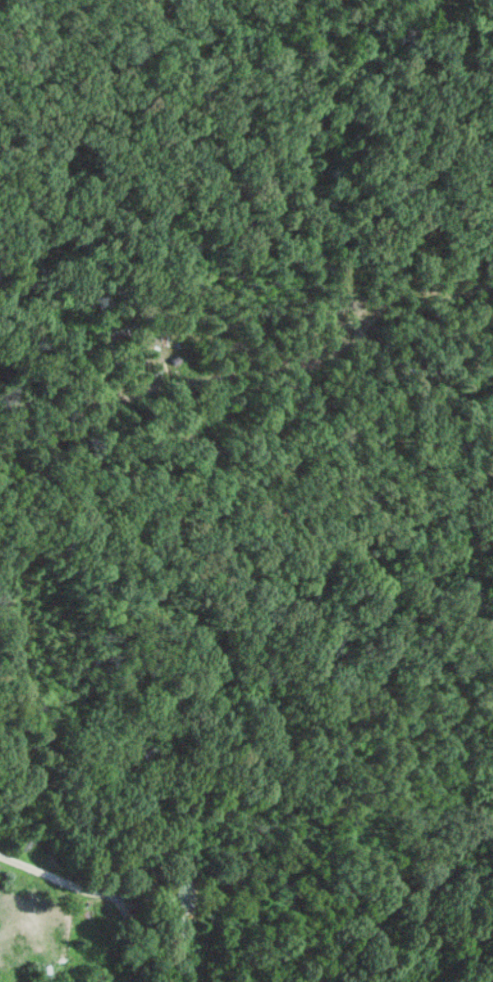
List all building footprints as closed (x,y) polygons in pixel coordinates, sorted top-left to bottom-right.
[(161,890),(164,904),(171,902),(168,889),(161,890)]
